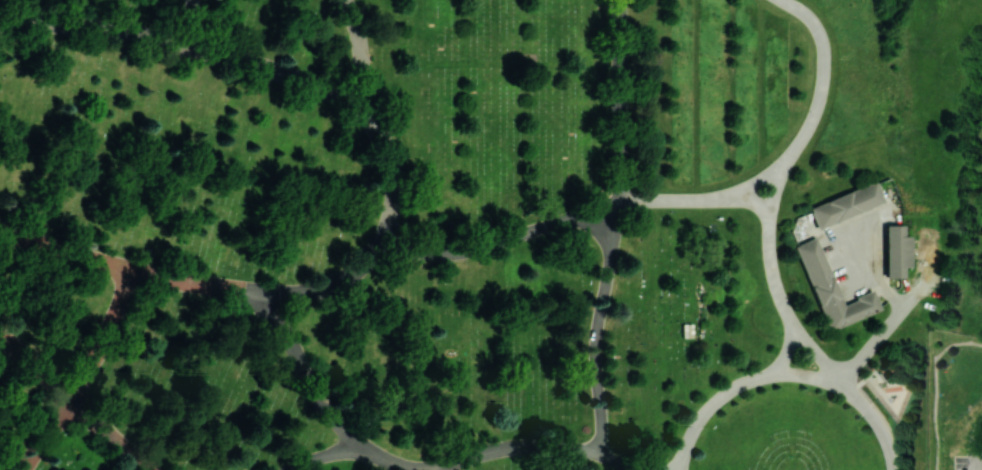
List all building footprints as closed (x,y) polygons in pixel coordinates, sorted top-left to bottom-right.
[(812,210),(821,232),(889,205),(880,183),(812,210)] [(889,224),(889,278),(901,279),(907,279),(907,266),(915,266),(915,238),(908,238),(908,224),(889,224)] [(795,247),(830,334),(886,312),(883,304),(876,288),(858,295),(860,299),(843,305),(816,239),(798,246),(795,247)]
